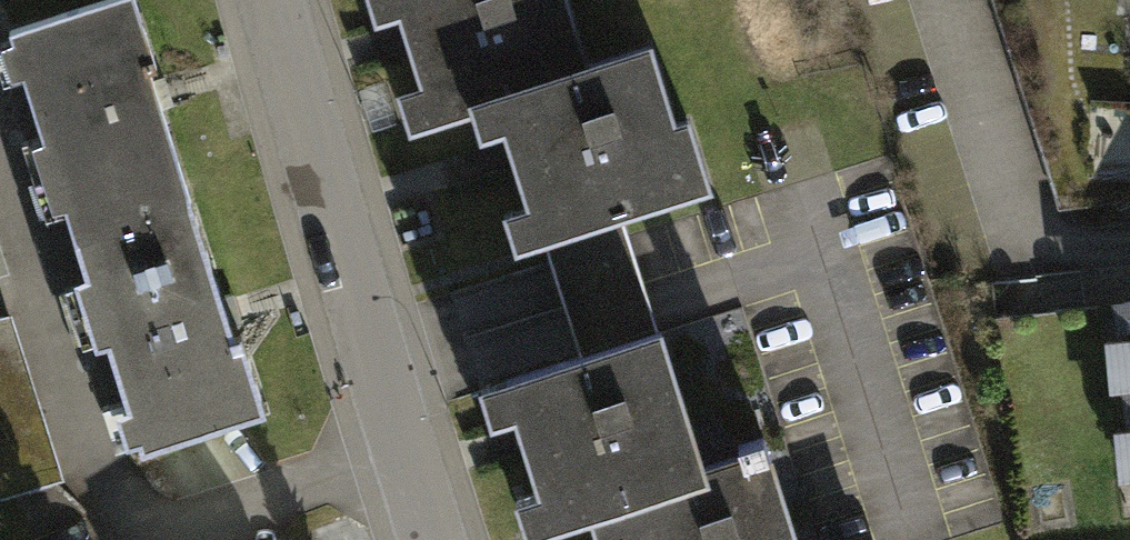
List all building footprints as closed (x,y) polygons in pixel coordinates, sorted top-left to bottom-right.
[(10,33),(80,248),(200,209),(132,0),(111,0),(10,33)] [(374,22),(397,14),(420,85),(395,93),(408,131),(465,112),(594,69),(571,0),(366,0),(374,22)] [(672,127),(647,52),(594,69),(465,112),(477,145),(502,137),(526,210),(501,218),(513,255),(545,243),(623,218),(709,191),(687,122),(672,127)] [(200,209),(80,248),(150,463),(270,424),(200,209)] [(623,218),(545,243),(582,359),(660,335),(644,282),(629,236),(623,218)] [(56,449),(11,315),(0,319),(0,467),(56,449)] [(478,394),(490,431),(513,423),(538,500),(516,508),(526,539),(540,539),(590,523),(708,485),(703,469),(660,335),(582,359),(478,394)] [(765,449),(703,469),(708,485),(590,523),(596,539),(614,539),(622,538),(623,539),(796,539),(765,449)]
